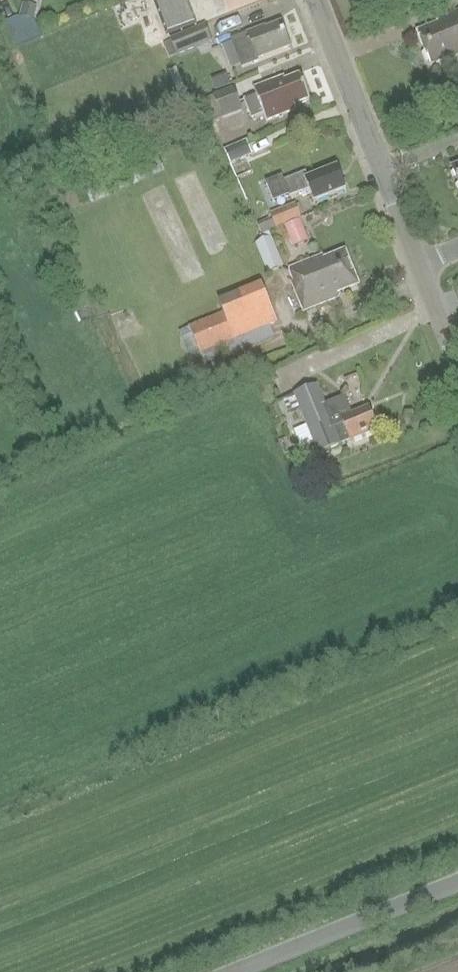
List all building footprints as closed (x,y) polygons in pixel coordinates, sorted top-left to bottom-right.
[(162,24),(167,37),(197,25),(192,13),(187,0),(153,0),(162,24)] [(7,25),(15,46),(42,36),(36,20),(39,7),(24,3),(20,17),(18,17),(6,22),(7,25)] [(437,19),(439,24),(418,32),(431,65),(452,56),(453,58),(457,56),(457,11),(437,19)] [(213,41),(206,24),(170,39),(171,40),(164,43),(170,57),(176,54),(177,56),(213,41)] [(252,62),(291,47),(282,24),(266,30),(265,28),(232,40),(243,68),(253,64),(252,62)] [(231,85),(227,74),(212,80),(216,90),(231,85)] [(274,82),(255,89),(257,96),(246,100),(253,119),(264,114),(267,121),(297,109),(295,106),(310,100),(301,75),(275,85),(274,82)] [(243,111),(233,87),(202,100),(212,124),(243,111)] [(253,155),(247,141),(225,150),(232,165),(253,155)] [(165,172),(154,146),(80,178),(92,204),(165,172)] [(306,172),(290,178),(284,181),(290,197),(310,189),(315,202),(346,190),(338,168),(309,179),(306,172)] [(302,219),(296,203),(271,213),(273,218),(259,223),(264,234),(269,231),(302,219)] [(301,220),(286,225),(291,238),(306,233),(301,220)] [(284,267),(272,237),(269,231),(264,234),(259,223),(257,224),(262,235),(260,235),(262,241),(256,243),(268,273),(284,267)] [(337,293),(358,285),(345,252),(324,261),(323,256),(289,269),(294,282),(292,282),(304,311),(339,298),(337,293)] [(277,322),(263,287),(220,304),(224,312),(189,326),(200,353),(277,322)] [(301,451),(315,445),(320,455),(342,445),(342,444),(351,441),(352,441),(378,430),(369,408),(353,415),(345,397),(326,406),(317,385),(294,395),(283,399),(289,412),(300,407),(308,426),(294,432),(301,451)]
